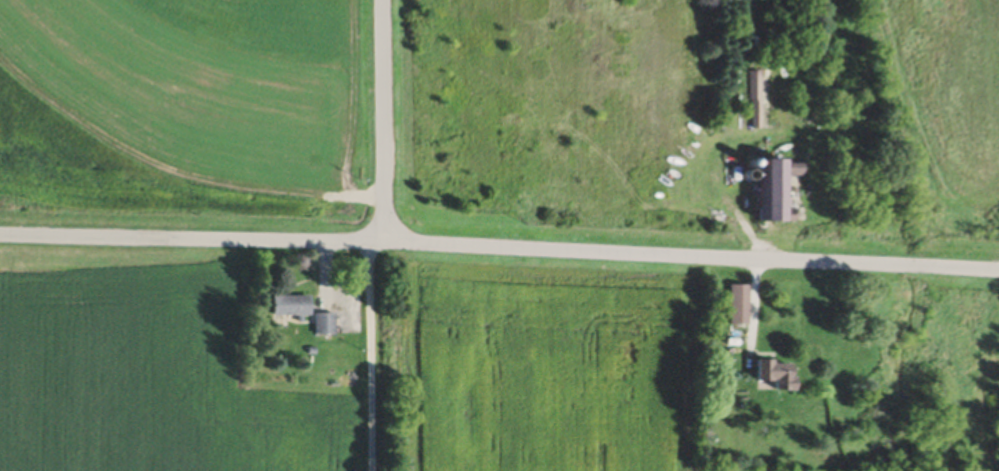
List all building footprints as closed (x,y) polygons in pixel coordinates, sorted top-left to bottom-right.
[(744,73),(744,132),(755,132),(755,73),(744,73)] [(789,224),(789,213),(774,213),(774,163),(752,163),(751,224),(789,224)] [(780,177),(796,177),(796,165),(780,165),(780,177)] [(742,287),(723,287),(723,326),(742,327),(742,287)] [(305,319),(305,298),(267,298),(267,319),(305,319)] [(310,338),(330,338),(330,316),(310,316),(310,338)] [(765,395),(783,395),(783,365),(747,365),(747,385),(765,385),(765,395)]
